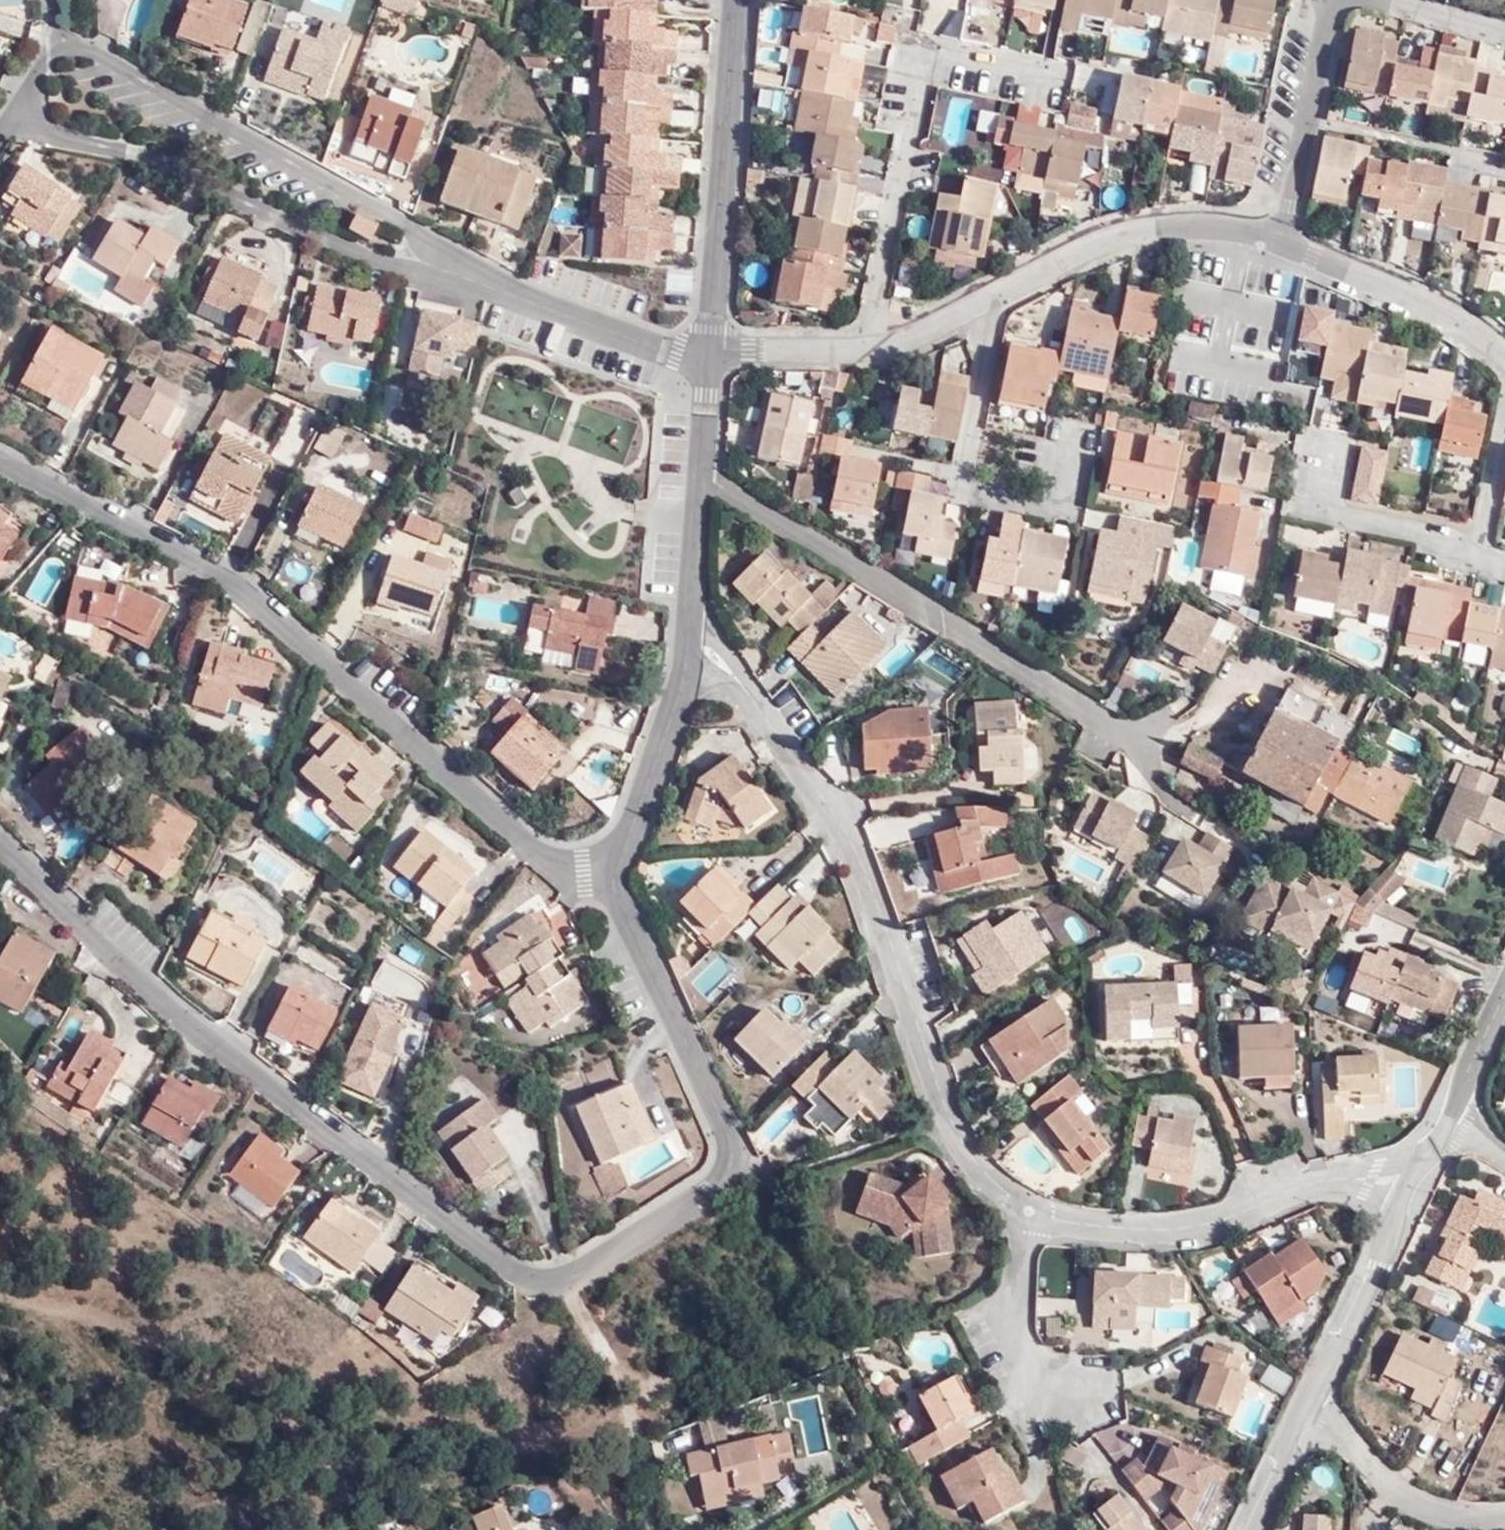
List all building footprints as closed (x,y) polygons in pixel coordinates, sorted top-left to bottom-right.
[(183,18),(177,36),(212,49),(230,55),(245,13),(211,0),(184,0),(177,16),(183,18)] [(586,14),(595,14),(607,15),(644,18),(653,19),(654,2),(635,0),(587,0),(586,14)] [(996,5),(1012,9),(1012,5),(1013,0),(993,0),(997,1),(996,5)] [(1012,5),(1052,14),(1054,0),(1013,0),(1012,5)] [(1079,16),(1112,23),(1116,0),(1064,0),(1059,30),(1075,34),(1079,16)] [(1112,23),(1126,26),(1127,23),(1129,12),(1143,14),(1162,18),(1166,0),(1116,0),(1112,23)] [(1210,39),(1210,36),(1217,0),(1166,0),(1162,18),(1160,29),(1182,33),(1210,39)] [(1269,1),(1263,0),(1217,0),(1210,36),(1225,38),(1226,34),(1261,41),(1269,1)] [(1012,9),(1011,12),(1051,21),(1052,14),(1012,5),(1012,9)] [(837,45),(845,46),(850,19),(800,9),(795,38),(789,37),(787,50),(803,53),(835,59),(837,45)] [(1127,23),(1141,25),(1143,14),(1129,12),(1127,23)] [(310,21),(289,13),(282,33),(303,41),(310,21)] [(595,14),(592,47),(596,47),(599,47),(600,27),(606,28),(607,15),(595,14)] [(673,52),(673,36),(652,35),(643,34),(644,18),(607,15),(606,28),(600,27),(599,47),(605,48),(673,52)] [(652,35),(653,19),(644,18),(643,34),(652,35)] [(892,29),(886,26),(878,24),(875,43),(892,47),(895,34),(892,29)] [(1159,34),(1182,38),(1182,33),(1160,29),(1159,34)] [(1369,85),(1370,80),(1387,83),(1390,67),(1395,44),(1378,40),(1379,34),(1351,29),(1341,80),(1369,85)] [(303,41),(282,33),(269,69),(310,84),(305,98),(322,105),(346,40),(319,31),(314,45),(303,41)] [(174,43),(209,55),(212,49),(177,36),(174,43)] [(1387,83),(1384,96),(1424,104),(1434,56),(1435,49),(1419,46),(1413,71),(1390,67),(1387,83)] [(605,48),(599,47),(596,47),(594,76),(597,76),(602,77),(605,48)] [(672,68),(673,52),(605,48),(602,77),(639,80),(645,80),(645,67),(655,68),(672,68)] [(849,77),(858,79),(861,64),(835,59),(803,53),(795,93),(850,103),(854,103),(856,91),(847,89),(849,77)] [(1443,113),(1443,107),(1463,111),(1470,71),(1472,64),(1434,56),(1424,104),(1423,109),(1443,113)] [(645,80),(654,81),(655,68),(645,67),(645,80)] [(269,69),(264,83),(305,98),(310,84),(269,69)] [(1463,111),(1462,113),(1467,114),(1475,72),(1470,71),(1463,111)] [(1483,124),(1504,128),(1504,78),(1475,72),(1467,114),(1484,117),(1483,124)] [(589,76),(587,107),(592,108),(601,108),(602,94),(595,93),(597,76),(594,76),(589,76)] [(653,96),(639,95),(639,80),(602,77),(597,76),(595,93),(602,94),(601,108),(669,112),(670,97),(653,96)] [(639,80),(639,95),(653,96),(654,81),(645,80),(639,80)] [(1369,91),(1369,85),(1341,80),(1341,86),(1369,91)] [(1175,108),(1178,92),(1120,81),(1111,122),(1136,127),(1170,134),(1175,108)] [(811,136),(850,144),(853,128),(846,127),(850,103),(795,93),(788,132),(811,136)] [(403,184),(425,121),(369,101),(352,145),(393,160),(387,177),(403,184)] [(853,128),(858,104),(854,103),(850,103),(846,127),(853,128)] [(1091,134),(1096,110),(1069,104),(1064,128),(1091,134)] [(592,108),(589,139),(595,139),(598,139),(601,108),(592,108)] [(668,129),(669,112),(601,108),(598,139),(608,140),(641,142),(642,127),(656,128),(668,129)] [(1219,117),(1175,108),(1170,134),(1168,147),(1188,151),(1211,156),(1219,117)] [(1233,118),(1220,115),(1219,117),(1211,156),(1210,163),(1208,172),(1253,182),(1262,133),(1231,127),(1233,118)] [(1014,173),(1041,179),(1049,140),(1050,136),(1009,127),(1010,121),(995,118),(989,146),(1018,152),(1014,173)] [(1262,133),(1264,124),(1233,118),(1231,127),(1262,133)] [(1135,133),(1136,127),(1111,122),(1110,129),(1135,133)] [(656,128),(642,127),(641,142),(647,143),(656,143),(656,128)] [(806,163),(817,166),(814,183),(852,190),(855,174),(848,172),(853,145),(850,144),(811,136),(806,163)] [(1367,148),(1321,138),(1310,191),(1338,196),(1343,171),(1361,175),(1365,159),(1367,148)] [(595,139),(593,171),(598,171),(601,172),(603,150),(607,150),(608,140),(598,139),(595,139)] [(647,143),(641,142),(608,140),(607,150),(603,150),(601,172),(606,172),(673,176),(674,160),(655,159),(646,159),(647,143)] [(1055,190),(1057,184),(1073,187),(1082,147),(1049,140),(1042,178),(1039,190),(1055,193),(1055,190)] [(655,159),(656,143),(647,143),(646,159),(655,159)] [(855,174),(861,146),(853,145),(848,172),(855,174)] [(1188,151),(1187,159),(1210,163),(1211,156),(1188,151)] [(438,206),(516,234),(535,181),(457,153),(438,206)] [(1394,219),(1404,166),(1365,159),(1361,175),(1357,198),(1382,202),(1379,216),(1394,219)] [(1443,171),(1405,164),(1404,166),(1394,219),(1409,222),(1411,213),(1434,218),(1441,179),(1443,171)] [(67,214),(74,203),(21,169),(1,200),(15,209),(10,216),(44,239),(62,211),(67,214)] [(601,172),(598,171),(596,202),(599,202),(604,202),(606,172),(601,172)] [(760,187),(762,173),(748,171),(746,185),(760,187)] [(673,193),(673,176),(606,172),(604,202),(640,205),(647,205),(648,191),(656,191),(673,193)] [(1207,179),(1252,188),(1253,182),(1208,172),(1207,179)] [(964,179),(959,201),(939,197),(927,248),(931,248),(979,259),(982,260),(997,186),(970,181),(964,179)] [(1458,228),(1457,235),(1475,238),(1484,196),(1486,188),(1441,179),(1434,218),(1433,223),(1458,228)] [(799,221),(844,230),(852,190),(814,183),(797,180),(789,219),(799,221)] [(1055,190),(1072,194),(1073,187),(1057,184),(1055,190)] [(1051,210),(1055,193),(1039,190),(1034,207),(1051,210)] [(656,191),(648,191),(647,205),(655,206),(656,191)] [(1484,196),(1475,238),(1473,248),(1489,251),(1491,241),(1504,244),(1504,200),(1484,196)] [(1357,198),(1354,211),(1379,216),(1382,202),(1357,198)] [(591,201),(590,231),(594,231),(602,232),(603,218),(598,218),(599,202),(596,202),(591,201)] [(598,218),(603,218),(602,232),(670,237),(671,221),(655,220),(640,219),(640,205),(604,202),(599,202),(598,218)] [(655,206),(647,205),(640,205),(640,219),(655,220),(655,206)] [(1432,226),(1433,223),(1434,218),(1411,213),(1409,222),(1432,226)] [(373,226),(355,217),(346,232),(365,242),(373,226)] [(783,248),(793,250),(799,221),(789,219),(783,248)] [(838,259),(841,247),(844,230),(799,221),(793,250),(789,265),(841,275),(844,260),(838,259)] [(112,290),(141,307),(179,247),(149,229),(142,240),(115,223),(92,261),(120,277),(112,290)] [(581,255),(581,225),(557,225),(557,254),(581,255)] [(594,231),(592,264),(600,265),(602,232),(594,231)] [(602,232),(600,265),(640,267),(641,251),(652,252),(669,253),(670,237),(602,232)] [(1491,241),(1489,251),(1504,253),(1504,244),(1491,241)] [(929,259),(976,269),(979,259),(931,248),(929,259)] [(641,251),(640,267),(652,268),(652,252),(641,251)] [(902,253),(895,277),(911,281),(917,257),(902,253)] [(202,303),(241,320),(238,329),(236,333),(249,339),(273,286),(260,282),(262,279),(220,262),(202,303)] [(773,304),(781,263),(775,262),(768,303),(773,304)] [(835,291),(843,293),(846,276),(841,275),(789,265),(781,263),(773,304),(820,312),(825,289),(835,291)] [(350,349),(351,342),(369,346),(378,301),(317,287),(307,332),(326,336),(325,343),(350,349)] [(1137,297),(1139,291),(1125,288),(1119,323),(1115,343),(1128,345),(1130,336),(1151,340),(1158,300),(1137,297)] [(820,312),(831,314),(835,291),(825,289),(820,312)] [(1158,300),(1159,295),(1139,291),(1137,297),(1158,300)] [(202,303),(198,312),(238,329),(241,320),(202,303)] [(1115,343),(1119,323),(1068,313),(1060,354),(1057,369),(1108,378),(1108,375),(1111,359),(1115,343)] [(472,355),(478,328),(440,320),(439,325),(433,323),(434,318),(421,315),(408,374),(435,380),(440,359),(450,361),(452,350),(472,355)] [(1359,321),(1329,315),(1327,323),(1358,329),(1359,321)] [(1358,329),(1327,323),(1316,377),(1356,385),(1364,341),(1366,331),(1358,329)] [(66,422),(100,360),(50,333),(20,384),(40,395),(49,400),(44,409),(66,422)] [(1128,345),(1149,350),(1151,340),(1130,336),(1128,345)] [(1400,368),(1404,350),(1364,341),(1356,385),(1395,393),(1399,376),(1400,368)] [(1035,354),(1007,349),(1005,356),(1034,361),(1035,354)] [(1042,409),(1047,382),(1054,384),(1057,369),(1060,354),(1036,350),(1035,354),(1034,361),(1005,356),(997,401),(1042,409)] [(1125,378),(1128,362),(1111,359),(1108,375),(1125,378)] [(1399,376),(1421,380),(1423,373),(1400,368),(1399,376)] [(838,373),(839,372),(809,373),(809,377),(810,380),(811,381),(813,382),(816,383),(819,382),(816,395),(819,398),(820,399),(820,400),(831,401),(832,392),(834,392),(838,373)] [(854,397),(858,377),(838,373),(835,393),(854,397)] [(927,437),(956,442),(969,379),(938,373),(935,392),(927,437)] [(1438,428),(1445,397),(1448,378),(1423,373),(1421,380),(1399,376),(1395,393),(1394,401),(1390,418),(1438,428)] [(182,394),(156,379),(148,392),(174,406),(182,394)] [(530,422),(537,393),(491,383),(485,413),(530,422)] [(36,403),(40,395),(20,384),(16,392),(36,403)] [(919,388),(901,384),(900,391),(918,395),(919,388)] [(157,437),(174,406),(148,392),(133,385),(117,415),(125,420),(110,446),(157,471),(172,445),(168,443),(157,437)] [(1356,385),(1354,392),(1394,401),(1395,393),(1356,385)] [(900,391),(892,431),(927,437),(935,392),(919,388),(918,395),(900,391)] [(1098,408),(1101,396),(1091,394),(1089,406),(1098,408)] [(769,396),(760,395),(757,412),(765,413),(769,396)] [(765,413),(757,412),(754,426),(805,436),(812,405),(769,396),(765,413)] [(1438,428),(1434,451),(1449,454),(1452,445),(1484,451),(1490,420),(1468,415),(1457,413),(1460,403),(1460,400),(1445,397),(1438,428)] [(1188,400),(1186,416),(1211,418),(1213,402),(1188,400)] [(996,405),(1042,413),(1042,409),(997,401),(996,405)] [(1468,415),(1469,405),(1460,403),(1457,413),(1468,415)] [(168,443),(184,412),(174,406),(157,437),(168,443)] [(1114,428),(1116,413),(1105,411),(1103,426),(1114,428)] [(324,420),(311,447),(331,457),(345,430),(324,420)] [(755,460),(798,470),(805,436),(754,426),(751,439),(759,441),(755,460)] [(271,458),(225,433),(214,451),(261,477),(271,458)] [(1180,445),(1119,434),(1111,485),(1172,496),(1180,445)] [(1241,437),(1223,434),(1214,484),(1237,489),(1264,494),(1273,443),(1257,440),(1255,451),(1254,458),(1238,456),(1239,448),(1241,437)] [(1399,466),(1427,469),(1431,437),(1403,434),(1399,466)] [(848,463),(852,442),(825,436),(824,440),(821,457),(838,461),(830,502),(871,510),(879,469),(848,463)] [(792,500),(811,504),(821,457),(824,440),(816,438),(813,457),(811,457),(807,476),(798,474),(792,500)] [(751,439),(747,458),(755,460),(759,441),(751,439)] [(1452,445),(1449,454),(1482,461),(1484,451),(1452,445)] [(1363,458),(1384,460),(1385,448),(1364,446),(1363,458)] [(1255,451),(1239,448),(1238,456),(1254,458),(1255,451)] [(189,499),(236,524),(261,477),(214,451),(189,499)] [(929,477),(900,472),(897,488),(926,493),(929,477)] [(1214,484),(1199,481),(1196,497),(1211,500),(1233,504),(1237,489),(1214,484)] [(1109,493),(1170,504),(1172,496),(1111,485),(1109,493)] [(316,487),(296,528),(317,538),(340,549),(360,509),(316,487)] [(917,537),(933,540),(930,555),(952,560),(958,528),(939,524),(943,501),(913,496),(905,535),(917,537)] [(1232,509),(1233,504),(1211,500),(1210,504),(1232,509)] [(870,516),(871,510),(830,502),(828,509),(870,516)] [(1246,544),(1251,513),(1232,509),(1210,504),(1198,568),(1247,578),(1250,558),(1243,556),(1246,544)] [(1095,510),(1094,524),(1114,526),(1116,512),(1095,510)] [(1012,585),(1016,562),(1023,532),(1025,517),(1001,513),(995,542),(986,540),(976,592),(1002,597),(1009,598),(1012,585)] [(409,515),(401,532),(428,543),(436,526),(409,515)] [(1153,522),(1119,516),(1115,536),(1149,543),(1153,522)] [(0,527),(0,563),(17,539),(3,529),(0,527)] [(292,536),(314,547),(317,538),(296,528),(292,536)] [(1068,540),(1023,532),(1016,562),(1012,585),(1019,587),(1039,591),(1042,576),(1060,579),(1068,540)] [(1158,544),(1149,543),(1115,536),(1099,534),(1090,585),(1128,592),(1126,600),(1135,602),(1142,601),(1148,597),(1158,544)] [(917,537),(914,552),(930,555),(933,540),(917,537)] [(1325,546),(1300,541),(1298,550),(1323,555),(1325,546)] [(1298,550),(1291,587),(1334,596),(1342,555),(1343,549),(1344,546),(1326,542),(1325,546),(1323,555),(1298,550)] [(1250,558),(1253,546),(1246,544),(1243,556),(1250,558)] [(1373,560),(1374,554),(1343,549),(1342,555),(1373,560)] [(397,613),(399,607),(431,617),(450,560),(426,552),(421,568),(390,558),(375,606),(397,613)] [(760,555),(734,583),(754,602),(760,597),(787,622),(801,636),(809,628),(841,597),(825,581),(809,598),(783,573),(781,575),(760,555)] [(1342,555),(1334,596),(1331,608),(1350,610),(1351,602),(1365,605),(1388,609),(1392,587),(1396,564),(1373,560),(1342,555)] [(1404,577),(1406,566),(1396,564),(1392,587),(1402,588),(1404,577)] [(1060,579),(1042,576),(1039,591),(1057,594),(1060,579)] [(1404,577),(1402,588),(1400,599),(1409,601),(1412,587),(1413,578),(1404,577)] [(1446,585),(1413,578),(1412,587),(1445,593),(1446,585)] [(107,628),(141,647),(160,611),(124,591),(74,581),(65,619),(107,628)] [(851,581),(843,593),(859,604),(867,592),(851,581)] [(730,587),(750,607),(754,602),(734,583),(730,587)] [(1009,598),(1005,613),(1013,615),(1019,587),(1012,585),(1009,598)] [(1090,585),(1089,593),(1126,600),(1128,592),(1090,585)] [(1436,635),(1438,626),(1459,629),(1464,604),(1467,589),(1446,585),(1445,593),(1412,587),(1409,601),(1404,629),(1436,635)] [(618,603),(589,597),(585,612),(615,619),(618,603)] [(781,629),(787,622),(760,597),(754,602),(781,629)] [(1005,613),(1009,598),(1002,597),(999,612),(1005,613)] [(1203,634),(1226,643),(1235,622),(1175,598),(1159,639),(1195,654),(1203,634)] [(1459,629),(1457,641),(1487,647),(1494,610),(1464,604),(1459,629)] [(1387,618),(1388,609),(1365,605),(1364,614),(1387,618)] [(605,633),(612,634),(615,619),(585,612),(584,619),(531,609),(526,628),(546,633),(543,650),(575,657),(573,670),(596,675),(605,633)] [(1484,666),(1504,670),(1504,612),(1494,610),(1487,647),(1484,666)] [(148,651),(167,615),(160,611),(141,647),(148,651)] [(851,614),(822,641),(809,628),(801,637),(786,651),(799,665),(807,656),(824,673),(816,680),(835,699),(886,648),(851,614)] [(1402,640),(1434,646),(1436,635),(1404,629),(1402,640)] [(1209,670),(1224,647),(1208,637),(1193,659),(1209,670)] [(225,715),(229,699),(261,708),(273,669),(241,660),(243,653),(221,647),(215,669),(203,666),(192,706),(225,715)] [(1193,667),(1195,662),(1182,655),(1176,665),(1190,672),(1193,667)] [(9,680),(0,676),(0,699),(9,680)] [(1315,816),(1327,793),(1333,796),(1343,778),(1336,774),(1347,753),(1360,728),(1287,691),(1275,714),(1241,775),(1315,816)] [(507,735),(489,755),(530,791),(556,761),(531,739),(535,734),(519,720),(525,713),(510,700),(491,721),(507,735)] [(874,776),(929,773),(925,713),(888,715),(860,730),(863,771),(874,770),(874,776)] [(985,737),(986,749),(977,749),(978,771),(991,771),(992,786),(1023,784),(1020,732),(1015,733),(1014,714),(973,718),(974,738),(985,737)] [(388,781),(369,763),(372,759),(361,749),(356,753),(326,725),(307,744),(309,747),(303,754),(312,761),(299,774),(331,803),(327,808),(356,834),(374,816),(371,814),(382,802),(374,795),(388,781)] [(564,752),(539,730),(535,734),(531,739),(556,761),(564,752)] [(95,761),(102,756),(80,731),(44,759),(50,766),(25,787),(49,817),(86,787),(89,791),(107,777),(95,761)] [(971,738),(972,749),(977,749),(986,749),(985,737),(974,738),(971,738)] [(1336,774),(1343,778),(1333,796),(1388,824),(1409,784),(1347,753),(1336,774)] [(394,775),(375,757),(372,759),(369,763),(388,781),(394,775)] [(684,822),(710,830),(714,820),(717,809),(731,813),(742,830),(770,811),(732,759),(696,785),(684,822)] [(1491,780),(1461,767),(1445,804),(1429,841),(1467,857),(1479,829),(1504,841),(1504,809),(1483,800),(1491,780)] [(1126,832),(1132,820),(1086,796),(1067,833),(1112,856),(1108,863),(1127,874),(1144,841),(1126,832)] [(127,879),(137,863),(159,878),(170,859),(175,862),(184,847),(196,827),(151,799),(117,850),(112,848),(103,863),(127,879)] [(545,819),(552,812),(543,803),(537,810),(545,819)] [(717,809),(714,820),(742,830),(731,813),(717,809)] [(954,811),(959,830),(932,837),(946,893),(1018,876),(1013,856),(984,863),(976,865),(973,846),(980,844),(976,830),(1006,830),(1001,810),(954,811)] [(394,868),(445,908),(434,923),(447,933),(465,909),(452,899),(459,890),(473,872),(422,832),(394,868)] [(1195,851),(1180,842),(1160,875),(1199,900),(1231,850),(1205,833),(1195,851)] [(299,899),(314,870),(252,837),(239,862),(258,872),(256,876),(299,899)] [(923,839),(937,895),(946,893),(932,837),(923,839)] [(984,863),(980,844),(973,846),(976,865),(984,863)] [(169,884),(190,851),(184,847),(175,862),(170,859),(159,878),(169,884)] [(737,898),(712,873),(706,878),(732,903),(737,898)] [(1190,914),(1199,900),(1160,875),(1151,888),(1190,914)] [(707,931),(703,935),(716,948),(747,917),(732,903),(706,878),(680,905),(707,931)] [(1312,946),(1338,896),(1312,879),(1301,900),(1291,895),(1274,925),(1312,946)] [(776,887),(756,908),(747,917),(761,931),(754,939),(764,949),(771,942),(796,966),(798,964),(813,978),(839,952),(824,937),(828,933),(806,910),(801,914),(796,919),(786,909),(791,903),(776,887)] [(465,909),(472,901),(459,890),(452,899),(465,909)] [(1366,892),(1358,902),(1355,906),(1372,914),(1413,931),(1417,922),(1379,905),(1381,903),(1366,892)] [(741,895),(737,898),(732,903),(747,917),(756,908),(741,895)] [(801,914),(791,903),(786,909),(796,919),(801,914)] [(680,905),(676,909),(703,935),(707,931),(680,905)] [(1366,928),(1372,914),(1355,906),(1347,921),(1366,928)] [(961,939),(980,970),(974,974),(969,977),(983,997),(1047,956),(1019,913),(989,933),(984,924),(961,939)] [(502,988),(524,973),(528,979),(557,959),(562,957),(539,921),(535,924),(528,915),(494,937),(499,945),(482,956),(502,988)] [(227,980),(242,988),(263,950),(206,920),(181,968),(221,989),(227,980)] [(422,938),(435,948),(447,933),(434,923),(422,938)] [(56,954),(16,931),(0,960),(0,1002),(21,1014),(56,954)] [(961,939),(954,944),(974,974),(980,970),(961,939)] [(764,949),(788,973),(796,966),(771,942),(764,949)] [(1104,954),(1099,947),(1085,956),(1090,963),(1104,954)] [(1419,965),(1391,954),(1389,958),(1386,964),(1376,960),(1364,954),(1349,992),(1389,1007),(1392,1001),(1445,1021),(1457,988),(1428,977),(1416,972),(1419,965)] [(1389,958),(1378,954),(1376,960),(1386,964),(1389,958)] [(549,1028),(587,1003),(557,959),(528,979),(523,981),(527,987),(506,1002),(527,1033),(544,1023),(549,1028)] [(1419,965),(1416,972),(1428,977),(1431,970),(1419,965)] [(1176,1025),(1192,1024),(1190,985),(1103,990),(1106,1043),(1128,1042),(1128,1032),(1176,1030),(1176,1025)] [(310,995),(291,986),(287,991),(307,1001),(310,995)] [(335,1016),(307,1001),(287,991),(266,1031),(294,1046),(297,1041),(317,1051),(335,1016)] [(401,1015),(373,1003),(367,1015),(401,1030),(407,1014),(403,1011),(401,1015)] [(1060,1024),(1048,1006),(978,1053),(993,1075),(1001,1071),(1015,1091),(1061,1059),(1060,1024)] [(781,1024),(763,1007),(760,1011),(776,1029),(781,1024)] [(781,1024),(776,1029),(760,1011),(731,1041),(770,1079),(803,1046),(781,1024)] [(384,1067),(401,1030),(367,1015),(336,1087),(371,1104),(388,1068),(384,1067)] [(1234,1032),(1237,1084),(1245,1084),(1291,1082),(1288,1029),(1234,1032)] [(47,1088),(93,1114),(127,1057),(88,1035),(69,1067),(60,1063),(47,1088)] [(877,1093),(884,1085),(851,1053),(839,1066),(825,1053),(791,1087),(813,1108),(803,1118),(815,1130),(820,1125),(834,1138),(863,1108),(877,1122),(891,1107),(877,1093)] [(1332,1101),(1381,1098),(1380,1081),(1373,1082),(1372,1067),(1372,1063),(1335,1064),(1335,1077),(1321,1077),(1325,1145),(1342,1143),(1341,1113),(1333,1114),(1332,1101)] [(1335,1064),(1321,1064),(1321,1077),(1335,1077),(1335,1064)] [(1380,1081),(1380,1066),(1372,1067),(1373,1082),(1380,1081)] [(193,1086),(196,1081),(175,1069),(143,1124),(182,1148),(192,1130),(199,1135),(219,1102),(193,1086)] [(1094,1111),(1068,1079),(1031,1108),(1066,1152),(1062,1156),(1078,1175),(1107,1152),(1082,1120),(1094,1111)] [(1263,1094),(1291,1093),(1291,1082),(1245,1084),(1245,1090),(1262,1090),(1263,1094)] [(655,1141),(629,1084),(617,1089),(643,1147),(655,1141)] [(617,1089),(576,1107),(601,1166),(608,1163),(643,1147),(617,1089)] [(1341,1113),(1382,1110),(1381,1098),(1332,1101),(1333,1114),(1341,1113)] [(503,1162),(507,1159),(498,1146),(492,1150),(479,1132),(487,1127),(498,1120),(484,1099),(438,1133),(482,1196),(512,1175),(503,1162)] [(1170,1123),(1136,1116),(1129,1146),(1151,1150),(1148,1167),(1189,1176),(1193,1159),(1186,1157),(1193,1121),(1171,1117),(1170,1123)] [(498,1146),(501,1145),(487,1127),(479,1132),(492,1150),(498,1146)] [(279,1160),(272,1154),(277,1148),(261,1135),(229,1176),(273,1209),(299,1175),(279,1160)] [(664,1140),(629,1159),(641,1179),(675,1160),(664,1140)] [(279,1160),(285,1153),(277,1148),(272,1154),(279,1160)] [(607,1188),(617,1184),(608,1163),(601,1166),(592,1169),(599,1184),(603,1186),(607,1188)] [(854,1211),(886,1223),(897,1237),(938,1195),(927,1181),(913,1192),(868,1174),(854,1211)] [(1446,1240),(1441,1237),(1423,1274),(1458,1291),(1467,1273),(1465,1272),(1473,1254),(1465,1250),(1472,1237),(1466,1234),(1471,1223),(1491,1233),(1490,1236),(1504,1243),(1504,1224),(1497,1221),(1504,1205),(1478,1191),(1472,1202),(1459,1197),(1445,1225),(1452,1229),(1446,1240)] [(952,1253),(948,1206),(938,1195),(897,1237),(899,1239),(907,1232),(916,1234),(919,1258),(952,1253)] [(362,1216),(335,1197),(330,1203),(357,1223),(359,1221),(362,1216)] [(359,1221),(357,1223),(330,1203),(304,1239),(351,1273),(379,1234),(359,1221)] [(1445,1225),(1439,1236),(1441,1237),(1446,1240),(1452,1229),(1445,1225)] [(1244,1271),(1273,1319),(1300,1302),(1316,1291),(1325,1276),(1304,1242),(1274,1261),(1271,1255),(1244,1271)] [(450,1298),(453,1294),(471,1307),(475,1302),(415,1262),(409,1270),(450,1298)] [(442,1332),(452,1339),(471,1307),(453,1294),(450,1298),(409,1270),(383,1310),(434,1343),(442,1332)] [(1137,1311),(1169,1312),(1169,1296),(1170,1286),(1170,1280),(1095,1278),(1094,1317),(1113,1318),(1112,1330),(1136,1331),(1137,1311)] [(1435,1296),(1419,1288),(1412,1304),(1428,1311),(1435,1296)] [(1178,1312),(1178,1296),(1176,1296),(1169,1296),(1169,1312),(1178,1312)] [(374,1324),(383,1310),(366,1300),(357,1314),(374,1324)] [(1277,1326),(1304,1309),(1300,1302),(1273,1319),(1277,1326)] [(1446,1380),(1455,1360),(1439,1353),(1425,1346),(1401,1335),(1383,1374),(1414,1389),(1437,1399),(1432,1409),(1429,1415),(1442,1422),(1459,1385),(1446,1380)] [(1442,1346),(1429,1340),(1425,1346),(1439,1353),(1442,1346)] [(1195,1406),(1229,1418),(1242,1383),(1233,1380),(1240,1359),(1205,1347),(1194,1379),(1203,1382),(1195,1406)] [(968,1415),(960,1398),(966,1395),(956,1376),(919,1395),(936,1429),(929,1432),(938,1450),(962,1438),(954,1422),(968,1415)] [(1414,1389),(1410,1399),(1432,1409),(1437,1399),(1414,1389)] [(968,1415),(975,1412),(966,1395),(960,1398),(968,1415)] [(779,1477),(795,1474),(787,1436),(728,1448),(725,1437),(739,1432),(733,1411),(697,1425),(705,1454),(684,1459),(689,1479),(698,1477),(703,1500),(724,1496),(723,1492),(760,1484),(780,1480),(779,1477)] [(1163,1447),(1190,1459),(1191,1456),(1174,1447),(1176,1443),(1159,1435),(1143,1468),(1151,1472),(1163,1447)] [(1191,1456),(1194,1452),(1176,1443),(1174,1447),(1191,1456)] [(1161,1520),(1168,1529),(1193,1529),(1185,1519),(1191,1507),(1207,1514),(1227,1473),(1191,1456),(1190,1459),(1163,1447),(1151,1472),(1163,1478),(1176,1484),(1169,1501),(1170,1503),(1175,1509),(1161,1520)] [(1004,1476),(990,1450),(949,1470),(967,1505),(972,1503),(982,1523),(1025,1501),(1010,1473),(1004,1476)] [(1158,1488),(1163,1478),(1151,1472),(1143,1468),(1136,1458),(1121,1469),(1144,1499),(1158,1488)] [(939,1475),(957,1511),(967,1505),(949,1470),(939,1475)] [(723,1492),(724,1496),(703,1500),(705,1510),(763,1498),(760,1484),(723,1492)] [(1107,1529),(1144,1529),(1115,1492),(1091,1509),(1104,1526),(1107,1529)] [(502,1506),(472,1517),(477,1529),(511,1529),(502,1506)] [(1207,1514),(1191,1507),(1185,1519),(1193,1529),(1199,1529),(1207,1514)] [(1325,1518),(1298,1517),(1298,1529),(1324,1529),(1325,1518)]
